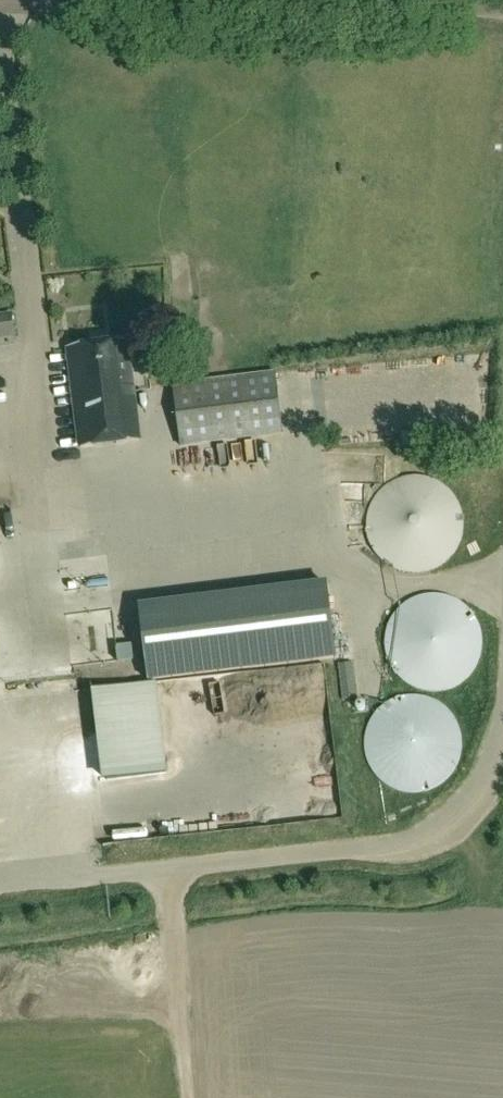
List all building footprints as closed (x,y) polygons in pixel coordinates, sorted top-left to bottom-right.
[(17,338),(14,316),(0,318),(0,340),(17,338)] [(141,441),(129,342),(70,349),(83,448),(141,441)] [(0,376),(0,390),(11,387),(8,374),(0,376)] [(182,446),(284,434),(277,374),(175,386),(182,446)] [(455,495),(452,491),(447,487),(443,483),(438,480),(432,478),(427,476),(421,475),(415,475),(409,476),(403,477),(398,479),(393,482),(388,485),(383,489),(379,493),(376,498),(373,503),(371,509),(370,514),(369,520),(369,526),(370,532),(371,537),(373,543),(376,548),(380,553),(384,557),(388,561),(393,564),(398,567),(404,569),(410,570),(415,570),(421,570),(427,569),(433,568),(438,565),(443,562),(448,559),(452,555),(456,550),(459,545),(461,540),(463,534),(464,528),(464,523),(464,517),(463,511),(461,505),(459,500),(455,495)] [(472,613),(469,609),(464,605),(460,601),(455,598),(449,596),(443,594),(438,594),(432,593),(426,594),(420,595),(415,597),(410,600),(405,603),(400,607),(396,611),(393,616),(390,621),(388,627),(387,632),(386,638),(386,644),(387,650),(388,656),(390,661),(393,666),(397,671),(401,675),(405,679),(410,682),(415,685),(421,687),(426,688),(432,689),(438,688),(444,687),(450,686),(455,683),(460,680),(465,677),(469,673),(473,668),(476,663),(478,658),(480,652),(481,647),(481,641),(481,635),(480,629),(478,624),(475,618),(472,613)] [(100,614),(106,650),(123,647),(117,612),(100,614)] [(164,675),(97,680),(104,781),(112,781),(112,770),(170,765),(164,675)] [(451,717),(447,712),(443,708),(438,705),(433,702),(428,699),(422,698),(416,697),(410,697),(405,697),(399,699),(393,701),(388,703),(383,707),(379,710),(375,715),(372,720),(369,725),(367,730),(365,736),(365,742),(365,748),(365,753),(367,759),(369,764),(372,770),(375,774),(379,779),(384,782),(389,786),(394,788),(399,790),(405,791),(411,792),(417,792),(423,791),(428,789),(434,787),(439,784),(443,780),(447,776),(451,772),(454,767),(457,761),(458,756),(459,750),(460,744),(459,738),(458,733),(456,727),(454,722),(451,717)] [(30,1019),(0,1021),(0,1029),(31,1028),(30,1019)]
